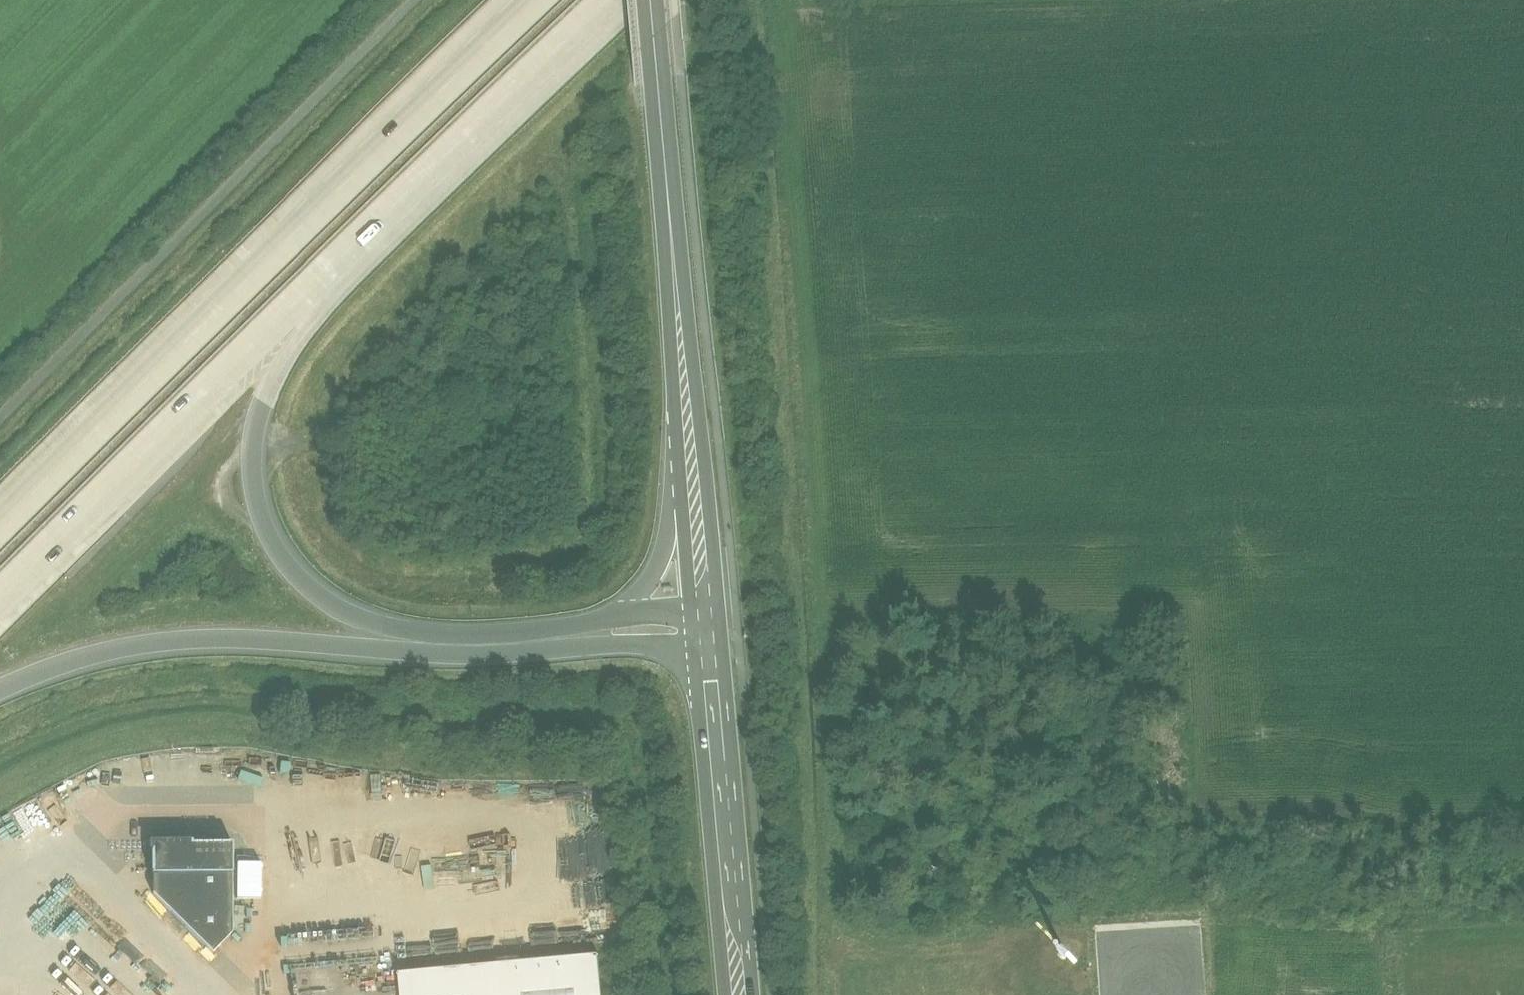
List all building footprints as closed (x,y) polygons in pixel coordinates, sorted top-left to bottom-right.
[(221,952),(238,931),(241,844),(160,842),(160,899),(221,952)] [(500,864),(519,864),(519,844),(499,844),(500,864)] [(398,971),(400,994),(605,994),(601,954),(398,971)]
